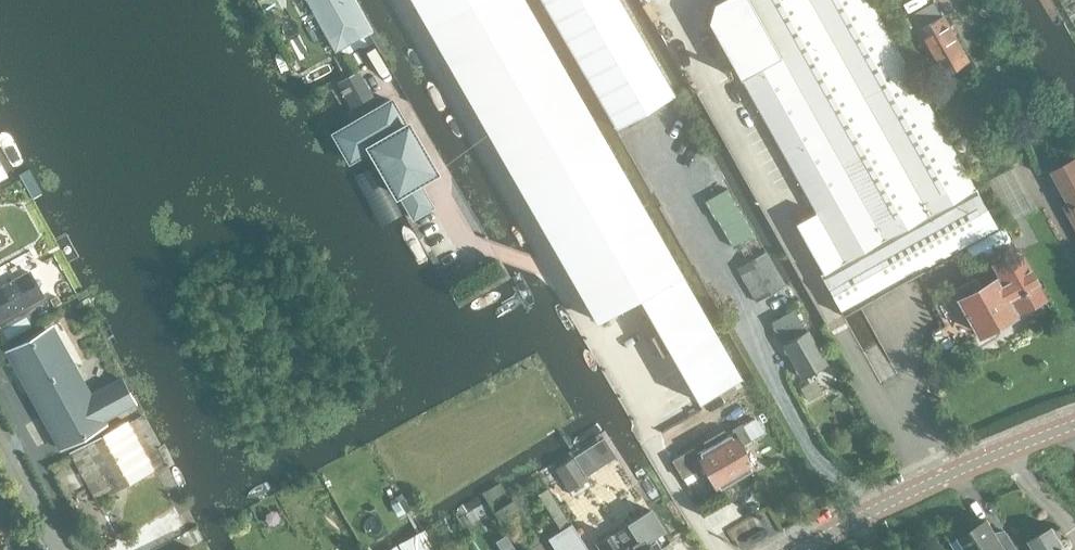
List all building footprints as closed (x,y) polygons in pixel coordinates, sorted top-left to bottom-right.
[(336,46),(367,29),(351,0),(310,0),(336,46)] [(524,0),(413,0),(597,320),(638,297),(680,273),(524,0)] [(674,94),(619,0),(542,0),(617,127),(674,94)] [(997,228),(870,0),(749,0),(780,55),(740,78),(815,211),(795,222),(822,271),(819,273),(842,314),(997,228)] [(943,14),(941,15),(914,30),(926,52),(940,76),(969,60),(943,14)] [(358,111),(379,99),(361,67),(340,78),(358,111)] [(417,180),(433,171),(407,124),(405,125),(391,100),(334,133),(349,160),(370,148),(396,193),(398,192),(413,218),(432,207),(417,180)] [(1055,170),(1055,173),(1056,178),(1056,181),(1057,183),(1057,186),(1058,189),(1059,191),(1064,188),(1072,202),(1067,205),(1070,210),(1072,213),(1074,217),(1074,218),(1074,159),(1055,170)] [(990,174),(1010,218),(1038,205),(1018,161),(990,174)] [(729,184),(706,198),(733,243),(742,238),(752,254),(766,245),(729,184)] [(785,285),(765,250),(736,267),(756,301),(785,285)] [(954,288),(979,332),(1013,313),(1005,299),(1011,295),(1013,298),(1037,285),(1019,251),(994,265),(1005,284),(999,287),(995,281),(983,288),(975,276),(954,288)] [(42,297),(41,294),(41,292),(39,288),(36,286),(34,282),(34,279),(32,275),(29,273),(28,271),(0,286),(0,320),(42,297)] [(698,401),(740,377),(680,273),(638,297),(658,331),(650,334),(661,353),(668,349),(698,401)] [(826,362),(808,330),(805,331),(793,310),(772,322),(784,343),(782,344),(801,377),(806,374),(811,375),(820,370),(821,365),(826,362)] [(103,419),(134,402),(121,378),(90,395),(74,366),(66,370),(44,330),(11,348),(6,351),(42,415),(44,414),(49,424),(47,426),(48,427),(50,425),(56,436),(54,437),(60,448),(105,423),(103,419)] [(726,434),(724,430),(711,438),(735,477),(753,466),(741,444),(763,431),(755,418),(742,425),(741,422),(731,428),(732,430),(726,434)] [(154,470),(126,421),(69,452),(96,501),(154,470)] [(703,443),(706,446),(697,452),(694,446),(672,459),(683,478),(703,466),(716,488),(735,477),(711,438),(703,443)] [(586,478),(585,476),(584,475),(599,466),(587,448),(573,457),(556,468),(572,494),(590,483),(587,478),(586,478)] [(515,498),(493,512),(499,521),(521,508),(515,498)] [(597,540),(604,549),(662,549),(659,546),(669,540),(649,509),(628,523),(628,524),(622,528),(610,536),(608,533),(597,540)] [(961,535),(970,549),(1020,549),(1011,537),(1008,532),(999,537),(987,519),(961,535)] [(571,523),(547,538),(555,549),(589,549),(571,523)] [(1052,526),(1029,540),(1035,549),(1066,549),(1052,526)]
